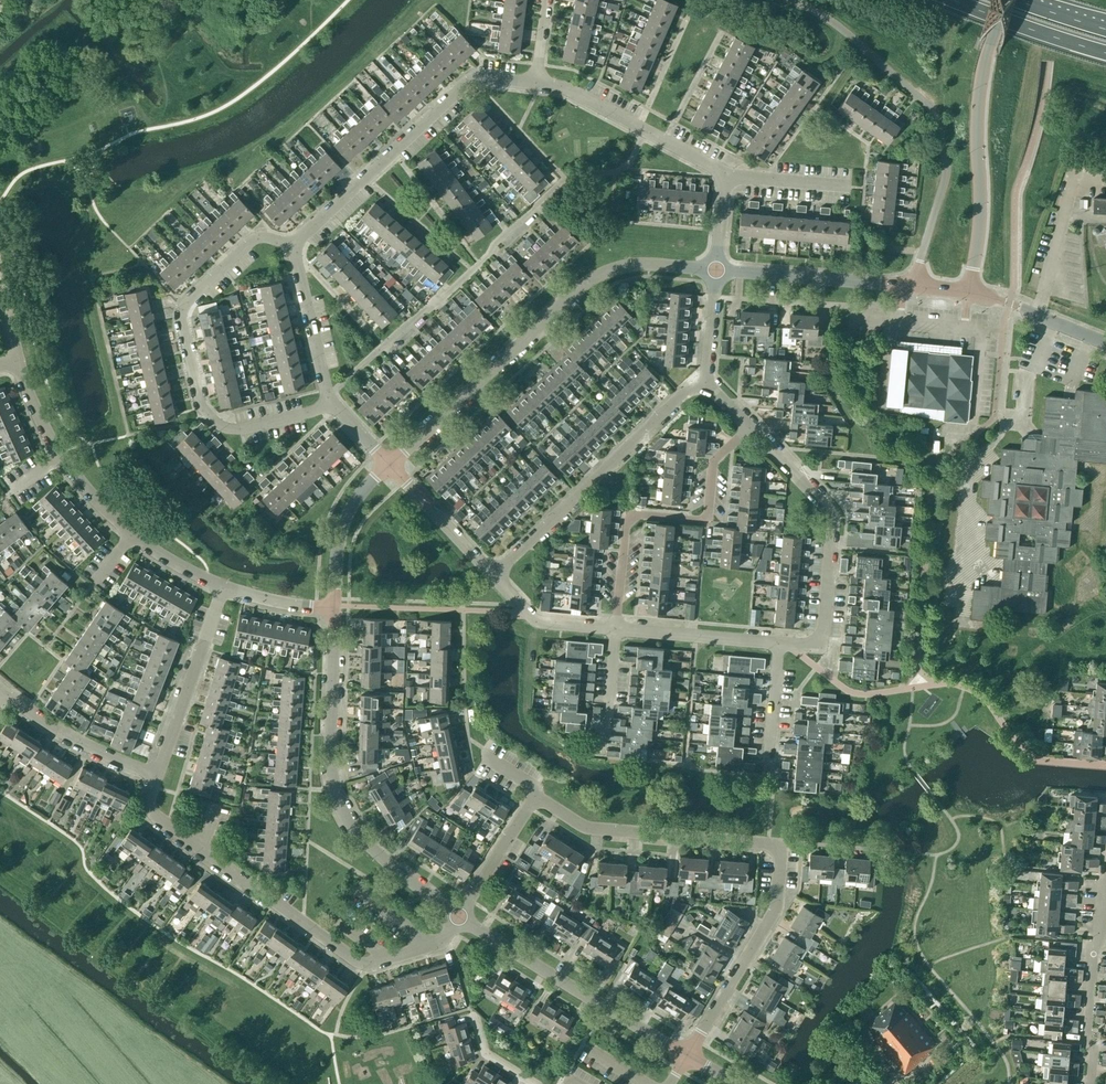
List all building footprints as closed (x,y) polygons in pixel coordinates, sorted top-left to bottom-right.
[(595,12),(596,5),(576,0),(573,12),(594,16),(594,17),(602,19),(602,18),(609,20),(610,16),(595,12)] [(672,16),(677,5),(665,0),(653,0),(655,1),(653,8),(672,16)] [(525,5),(504,2),(495,1),(494,6),(503,7),(502,14),(523,17),(525,5)] [(672,16),(653,8),(644,4),(642,8),(651,12),(648,19),(667,27),(672,16)] [(592,24),(594,17),(594,16),(573,12),(570,23),(591,28),(600,30),(601,26),(592,24)] [(523,17),(502,14),(493,13),(493,18),(502,19),(501,26),(522,29),(523,17)] [(667,27),(648,19),(639,15),(638,19),(646,23),(643,29),(662,38),(667,27)] [(589,35),(591,28),(570,23),(568,35),(588,40),(597,42),(598,37),(589,35)] [(522,29),(501,26),(492,25),(491,30),(500,31),(499,38),(520,40),(522,29)] [(662,38),(643,29),(635,26),(633,30),(641,34),(638,40),(658,49),(662,38)] [(451,42),(466,57),(475,49),(454,27),(450,30),(457,37),(451,42)] [(406,35),(401,39),(405,44),(410,40),(406,35)] [(466,57),(451,42),(445,35),(442,38),(448,45),(443,50),(457,65),(466,57)] [(587,47),(588,40),(568,35),(565,47),(585,52),(594,54),(595,49),(587,47)] [(520,40),(499,38),(490,37),(490,41),(499,43),(498,50),(519,53),(520,40)] [(658,49),(638,40),(630,37),(628,41),(636,45),(634,51),(633,52),(653,60),(658,49)] [(729,48),(748,58),(756,62),(758,58),(750,54),(754,47),(735,37),(729,48)] [(457,65),(443,50),(436,43),(433,46),(439,53),(434,58),(448,73),(457,65)] [(584,58),(585,52),(565,47),(562,59),(592,65),(593,61),(584,58)] [(782,47),(778,53),(786,57),(790,51),(782,47)] [(633,52),(634,51),(625,48),(623,52),(632,56),(629,62),(629,63),(648,71),(653,60),(633,52)] [(744,64),(748,58),(729,48),(723,59),(742,69),(750,73),(753,69),(744,64)] [(448,73),(434,58),(428,51),(424,54),(430,61),(425,66),(440,81),(448,73)] [(440,81),(425,66),(419,59),(415,63),(422,69),(416,74),(431,90),(440,81)] [(629,63),(629,62),(620,59),(618,63),(627,67),(624,73),(643,82),(648,71),(629,63)] [(739,75),(742,69),(723,59),(718,69),(737,79),(745,84),(747,79),(739,75)] [(795,80),(812,93),(819,83),(794,65),(792,69),(799,74),(795,80)] [(431,90),(416,74),(410,67),(407,71),(413,77),(408,82),(422,98),(431,90)] [(643,82),(624,73),(616,69),(614,74),(622,78),(619,85),(638,93),(643,82)] [(733,86),(737,79),(718,69),(713,80),(731,90),(739,94),(744,97),(747,93),(733,86)] [(422,98),(408,82),(402,75),(398,79),(404,85),(399,90),(413,106),(422,98)] [(795,80),(787,75),(785,79),(792,84),(788,90),(805,102),(812,93),(795,80)] [(728,96),(731,90),(713,80),(707,91),(732,104),(734,105),(736,100),(728,96)] [(413,106),(399,90),(393,84),(389,87),(395,94),(390,98),(405,114),(413,106)] [(788,90),(780,84),(778,88),(785,94),(781,99),(798,112),(805,102),(788,90)] [(374,87),(372,89),(379,96),(380,95),(384,92),(377,85),(374,87)] [(848,116),(860,99),(854,95),(859,88),(855,85),(838,109),(848,116)] [(729,110),(732,104),(707,91),(701,101),(720,111),(728,115),(730,111),(729,110)] [(405,114),(390,98),(384,92),(380,95),(387,102),(381,107),(393,119),(392,119),(395,123),(405,114)] [(857,123),(869,106),(864,102),(869,94),(865,92),(860,99),(848,116),(857,123)] [(798,112),(781,99),(773,94),(771,98),(772,99),(768,105),(791,121),(798,112)] [(393,119),(381,107),(372,97),(369,100),(375,107),(370,112),(384,127),(392,119),(393,119)] [(744,97),(740,104),(746,107),(750,101),(744,97)] [(867,130),(879,113),(873,109),(879,101),(875,98),(869,106),(857,123),(867,130)] [(717,117),(720,111),(701,101),(696,112),(714,122),(723,126),(725,122),(717,117)] [(761,101),(757,106),(762,110),(764,108),(766,104),(761,101)] [(766,104),(764,108),(771,113),(767,119),(784,131),(791,121),(768,105),(767,104),(766,104)] [(384,127),(370,112),(364,105),(360,108),(366,115),(361,120),(375,135),(384,127)] [(471,129),(487,115),(478,105),(456,126),(459,130),(466,124),(471,129)] [(867,130),(877,137),(889,120),(894,112),(884,105),(879,113),(867,130)] [(717,137),(719,132),(711,128),(714,122),(696,112),(690,122),(717,137)] [(894,112),(889,120),(877,137),(887,144),(899,127),(893,122),(898,115),(894,112)] [(375,135),(361,120),(355,113),(351,116),(357,123),(352,128),(367,143),(375,135)] [(784,131),(767,119),(760,113),(757,117),(764,123),(760,128),(777,141),(784,131)] [(479,138),(495,123),(487,115),(471,129),(464,135),(468,139),(474,132),(479,137),(479,138)] [(330,121),(325,125),(323,127),(330,135),(333,132),(340,139),(334,145),(348,160),(358,151),(343,136),(330,121)] [(367,143),(352,128),(346,121),(342,124),(349,131),(343,136),(358,151),(367,143)] [(487,146),(503,132),(495,123),(479,138),(479,137),(472,144),(476,147),(482,141),(487,146)] [(777,141),(760,128),(753,123),(750,127),(757,132),(753,138),(770,151),(777,141)] [(724,128),(721,133),(727,136),(730,130),(724,128)] [(495,155),(511,140),(503,132),(487,146),(481,152),(484,156),(491,150),(495,155)] [(753,138),(746,133),(743,137),(750,142),(746,148),(763,161),(770,151),(753,138)] [(732,134),(728,142),(735,146),(740,139),(736,137),(732,134)] [(504,164),(519,149),(511,140),(495,155),(489,161),(492,165),(499,158),(504,164)] [(317,160),(332,176),(340,168),(320,145),(316,149),(322,156),(317,160)] [(672,161),(676,154),(662,147),(654,161),(664,166),(668,159),(672,161)] [(512,172),(527,158),(519,149),(504,164),(497,170),(500,173),(507,167),(512,172)] [(425,173),(442,160),(449,155),(446,151),(439,156),(434,150),(417,163),(425,173)] [(332,176),(317,160),(311,154),(307,157),(314,164),(308,168),(323,184),(332,176)] [(507,177),(505,179),(508,182),(510,181),(514,186),(515,186),(520,181),(535,166),(527,158),(512,172),(507,177)] [(432,182),(449,170),(456,164),(454,160),(446,166),(442,160),(425,173),(432,182)] [(876,173),(897,175),(898,168),(907,169),(907,164),(877,161),(876,173)] [(323,184),(308,168),(302,162),(299,165),(305,172),(300,177),(314,192),(323,184)] [(514,186),(510,191),(515,196),(519,192),(517,190),(523,185),(528,190),(522,195),(529,204),(539,195),(538,193),(549,183),(543,177),(544,176),(535,166),(520,181),(515,186),(514,186)] [(314,192),(300,177),(293,170),(290,173),(296,180),(291,185),(305,200),(314,192)] [(439,192),(456,179),(464,174),(461,170),(453,175),(449,170),(432,182),(439,192)] [(906,176),(897,175),(876,173),(874,184),(895,187),(896,180),(905,181),(906,176)] [(291,185),(285,178),(281,181),(287,188),(282,193),(297,208),(305,200),(291,185)] [(447,201),(463,189),(471,183),(468,179),(461,185),(456,179),(439,192),(447,201)] [(480,182),(479,183),(480,185),(483,189),(488,185),(486,181),(484,179),(480,182)] [(652,209),(654,188),(655,180),(650,180),(649,188),(638,187),(636,208),(652,209)] [(665,210),(667,189),(668,181),(663,181),(662,189),(654,188),(652,209),(665,210)] [(679,211),(681,191),(681,183),(676,182),(676,190),(667,189),(665,210),(679,211)] [(501,183),(495,188),(500,194),(506,188),(501,183)] [(692,213),(694,192),(695,184),(690,183),(689,191),(681,191),(679,211),(692,213)] [(694,192),(692,213),(704,214),(705,193),(707,193),(708,185),(703,184),(703,193),(694,192)] [(904,188),(895,187),(874,184),(873,196),(894,199),(895,192),(904,193),(904,188)] [(276,186),(272,190),(279,196),(273,201),(288,217),(297,208),(282,193),(276,186)] [(454,211),(471,198),(478,193),(475,189),(468,194),(463,189),(447,201),(454,211)] [(230,207),(244,222),(253,214),(232,192),(229,195),(235,202),(230,207)] [(288,217),(273,201),(267,194),(264,198),(270,204),(264,210),(279,225),(288,217)] [(903,200),(894,199),(873,196),(872,208),(893,210),(894,203),(903,204),(903,200)] [(461,221),(478,208),(485,202),(482,198),(475,204),(471,198),(454,211),(461,221)] [(1094,198),(1094,214),(1105,214),(1105,198),(1094,198)] [(224,200),(220,203),(226,210),(221,215),(236,230),(244,222),(230,207),(224,200)] [(505,202),(501,205),(505,211),(509,207),(505,202)] [(209,203),(204,207),(209,212),(213,208),(209,203)] [(370,227),(384,211),(375,203),(355,226),(359,229),(365,222),(370,227)] [(236,230),(221,215),(215,208),(212,212),(218,218),(213,223),(227,239),(236,230)] [(468,230),(485,217),(492,212),(489,208),(482,213),(478,208),(461,221),(468,230)] [(893,210),(872,208),(870,221),(891,223),(892,215),(910,217),(910,213),(902,212),(902,211),(893,210)] [(379,234),(393,218),(384,211),(370,227),(364,233),(368,237),(374,230),(379,234)] [(485,217),(468,230),(475,240),(500,221),(497,217),(492,212),(485,217)] [(751,235),(753,214),(740,213),(738,234),(751,235)] [(763,236),(765,215),(753,214),(751,235),(763,236)] [(775,237),(776,216),(765,215),(763,236),(775,237)] [(227,239),(213,223),(206,216),(206,217),(203,220),(209,226),(204,231),(218,247),(227,239)] [(786,238),(788,217),(776,216),(775,237),(786,238)] [(798,239),(800,218),(788,217),(786,238),(798,239)] [(388,242),(402,226),(393,218),(379,234),(373,241),(377,244),(383,237),(388,242)] [(555,234),(553,235),(568,250),(578,241),(564,226),(565,225),(559,218),(556,222),(561,228),(555,234)] [(810,241),(812,219),(800,218),(798,239),(810,241)] [(822,242),(824,221),(812,219),(810,241),(822,242)] [(834,243),(836,222),(824,221),(822,242),(834,243)] [(836,222),(834,243),(846,244),(848,223),(836,222)] [(163,223),(157,228),(163,233),(168,228),(163,223)] [(218,247),(204,231),(198,225),(194,228),(200,235),(195,239),(210,255),(218,247)] [(397,250),(411,234),(402,226),(388,242),(382,249),(386,252),(392,245),(397,250)] [(545,243),(544,244),(558,260),(568,250),(553,235),(555,234),(550,228),(546,231),(552,237),(545,243)] [(152,229),(149,233),(153,237),(157,234),(152,229)] [(189,233),(186,237),(191,243),(187,248),(201,263),(210,255),(195,239),(189,233)] [(407,258),(420,242),(411,234),(397,250),(385,264),(389,267),(401,253),(406,258),(407,258)] [(528,236),(524,240),(530,246),(534,242),(528,236)] [(536,252),(534,254),(548,269),(558,260),(544,244),(545,243),(540,237),(536,240),(542,246),(536,252)] [(201,263),(187,248),(180,241),(177,244),(183,251),(178,256),(192,271),(201,263)] [(339,251),(340,252),(346,245),(343,242),(336,248),(331,242),(316,257),(324,266),(339,251)] [(348,260),(354,254),(361,247),(357,242),(354,245),(356,247),(351,251),(344,257),(340,252),(339,251),(324,266),(332,274),(348,260)] [(415,265),(429,249),(420,242),(407,258),(406,258),(400,265),(404,268),(410,261),(415,265)] [(192,271),(178,256),(172,249),(166,243),(163,246),(168,252),(174,259),(169,264),(184,279),(192,271)] [(532,255),(524,263),(538,278),(548,269),(534,254),(536,252),(530,246),(530,247),(526,249),(532,255)] [(424,273),(438,257),(429,249),(415,265),(409,272),(413,275),(419,268),(424,273)] [(507,270),(505,271),(519,287),(529,277),(515,262),(517,261),(511,255),(507,258),(513,264),(507,270)] [(184,279),(169,264),(163,257),(159,261),(166,267),(160,273),(174,288),(184,279)] [(438,257),(424,273),(415,284),(421,289),(424,284),(423,283),(428,276),(434,281),(437,278),(443,284),(453,272),(447,266),(448,265),(438,257)] [(341,283),(356,269),(363,263),(359,259),(353,266),(348,260),(332,274),(341,283)] [(497,279),(495,281),(510,296),(519,287),(505,271),(507,270),(501,264),(498,267),(503,273),(497,279)] [(349,292),(364,278),(371,272),(367,268),(361,274),(356,269),(341,283),(349,292)] [(487,288),(485,290),(500,305),(510,296),(495,281),(497,279),(491,273),(488,276),(493,282),(487,288)] [(357,301),(372,287),(379,280),(376,277),(369,283),(364,278),(349,292),(357,301)] [(262,299),(283,294),(280,282),(251,289),(252,294),(261,292),(262,299)] [(483,292),(475,299),(490,315),(500,305),(485,290),(487,288),(481,282),(478,286),(483,292)] [(365,309),(380,295),(387,289),(384,285),(377,292),(372,287),(357,301),(365,309)] [(128,305),(148,301),(145,289),(116,296),(117,300),(126,298),(128,305)] [(670,304),(691,306),(692,294),(661,291),(660,297),(670,298),(670,304)] [(265,310),(286,305),(283,294),(262,299),(253,301),(255,305),(263,303),(265,310)] [(373,318),(389,304),(395,298),(392,294),(385,300),(380,295),(365,309),(373,318)] [(626,299),(621,303),(626,310),(631,306),(626,299)] [(607,308),(621,323),(626,319),(633,326),(637,322),(616,300),(607,308)] [(130,317),(151,312),(148,301),(128,305),(119,307),(120,312),(129,310),(130,317)] [(468,316),(466,317),(480,333),(490,323),(476,308),(478,307),(472,301),(468,304),(474,310),(468,316)] [(389,304),(373,318),(382,327),(403,306),(400,303),(393,309),(389,304)] [(691,306),(670,304),(660,303),(659,309),(669,310),(669,316),(690,318),(691,306)] [(268,322),(289,317),(286,305),(265,310),(256,312),(257,317),(266,315),(268,322)] [(457,305),(453,309),(458,314),(458,313),(464,319),(458,325),(456,327),(470,342),(480,333),(466,317),(468,316),(462,310),(457,305)] [(202,326),(222,321),(231,319),(230,314),(221,316),(219,308),(199,313),(202,326)] [(628,330),(621,323),(607,308),(598,316),(613,331),(618,327),(625,334),(628,330)] [(133,329),(154,324),(151,312),(130,317),(121,319),(122,324),(131,322),(133,329)] [(753,334),(754,313),(741,312),(740,326),(734,325),(733,341),(746,342),(747,333),(753,334)] [(754,313),(753,334),(760,334),(759,342),(773,343),(774,327),(767,327),(768,314),(754,313)] [(690,318),(669,316),(659,315),(658,321),(668,321),(668,328),(689,330),(690,318)] [(802,337),(803,316),(790,315),(789,328),(782,328),(781,344),(795,345),(795,337),(802,337)] [(620,339),(613,331),(598,316),(590,324),(604,339),(609,335),(616,342),(620,339)] [(803,316),(802,337),(809,337),(808,345),(822,346),(823,330),(816,330),(817,317),(803,316)] [(271,334),(291,329),(289,317),(268,322),(259,324),(260,329),(269,327),(270,333),(271,334)] [(448,334),(446,336),(460,351),(470,342),(456,327),(458,325),(452,319),(449,322),(454,328),(448,334)] [(204,337),(225,332),(234,330),(233,326),(224,328),(222,321),(202,326),(204,337)] [(136,340),(156,336),(154,324),(133,329),(124,331),(125,335),(134,333),(136,340)] [(611,347),(604,339),(590,324),(581,332),(595,348),(600,343),(607,350),(611,347)] [(689,330),(668,328),(658,327),(657,332),(667,333),(667,340),(687,342),(689,330)] [(438,343),(436,345),(451,360),(460,351),(446,336),(448,334),(442,328),(439,332),(444,338),(438,343)] [(273,345),(294,341),(291,329),(271,334),(270,333),(262,335),(263,340),(272,338),(273,345)] [(207,348),(228,344),(236,342),(235,337),(226,339),(225,332),(204,337),(207,348)] [(602,355),(595,348),(581,332),(572,340),(587,356),(591,351),(598,359),(602,355)] [(138,352),(159,347),(156,336),(136,340),(127,342),(128,347),(137,345),(138,352)] [(428,353),(427,354),(441,369),(451,360),(436,345),(438,343),(433,338),(429,341),(435,347),(428,353)] [(687,342),(667,340),(656,339),(656,344),(666,345),(665,352),(686,354),(687,342)] [(594,363),(587,356),(572,340),(563,349),(568,354),(578,364),(583,359),(590,367),(594,363)] [(276,357),(297,352),(294,341),(273,345),(264,347),(265,352),(274,350),(276,357)] [(210,360),(230,356),(239,354),(238,349),(229,351),(228,344),(207,348),(210,360)] [(141,363),(162,358),(159,347),(138,352),(129,354),(131,359),(140,357),(141,363)] [(418,362),(417,363),(431,379),(441,369),(427,354),(428,353),(423,347),(419,350),(425,356),(418,362)] [(776,358),(777,347),(769,347),(769,358),(776,358)] [(949,354),(928,352),(892,348),(886,404),(899,405),(899,411),(943,421),(966,423),(972,356),(949,353),(949,354)] [(655,351),(655,356),(665,357),(664,364),(685,366),(686,354),(665,352),(655,351)] [(279,368),(299,364),(297,352),(276,357),(267,359),(268,364),(277,361),(279,368)] [(589,376),(578,364),(568,354),(559,362),(574,377),(579,372),(585,380),(589,376)] [(623,371),(633,361),(627,355),(618,364),(623,371)] [(212,372),(233,367),(242,365),(241,360),(232,362),(230,356),(210,360),(212,372)] [(415,365),(407,373),(421,388),(431,379),(417,363),(418,362),(413,356),(409,359),(415,365)] [(144,375),(164,370),(162,358),(141,363),(132,365),(133,370),(142,368),(144,375)] [(764,369),(789,371),(790,361),(765,358),(764,369)] [(637,375),(651,390),(660,382),(638,359),(634,363),(641,370),(637,375)] [(581,384),(574,377),(559,362),(551,370),(565,385),(570,381),(577,388),(581,384)] [(281,380),(302,375),(299,364),(279,368),(270,370),(271,375),(280,373),(281,380)] [(390,380),(388,381),(402,396),(412,387),(398,372),(400,371),(394,364),(390,368),(396,374),(390,380)] [(126,367),(119,368),(121,375),(127,373),(126,367)] [(215,383),(236,379),(244,377),(243,372),(234,374),(233,367),(212,372),(215,383)] [(651,390),(637,375),(630,367),(626,371),(633,378),(628,383),(642,398),(651,390)] [(788,381),(789,371),(764,369),(763,379),(770,379),(770,380),(779,381),(779,380),(788,381)] [(147,387),(167,382),(164,370),(144,375),(135,377),(136,382),(145,380),(147,387)] [(572,392),(565,385),(551,370),(542,378),(556,393),(561,389),(568,396),(572,393),(572,392)] [(380,389),(378,390),(392,406),(402,396),(388,381),(390,380),(384,374),(381,377),(386,383),(380,389)] [(302,375),(281,380),(272,382),(274,387),(282,385),(284,392),(305,387),(302,375)] [(642,398),(628,383),(621,376),(617,379),(624,387),(619,391),(634,406),(642,398)] [(563,401),(556,393),(542,378),(533,386),(548,401),(552,397),(559,404),(563,401)] [(218,395),(238,390),(247,388),(246,384),(237,386),(236,379),(215,383),(218,395)] [(762,386),(778,387),(779,381),(770,380),(770,379),(763,379),(762,386)] [(804,382),(788,381),(779,380),(779,381),(778,387),(778,390),(803,393),(804,382)] [(149,398),(170,394),(167,382),(147,387),(138,389),(139,394),(148,391),(149,398)] [(370,398),(368,400),(383,415),(392,406),(378,390),(380,389),(374,383),(371,386),(376,392),(370,398)] [(634,406),(619,391),(612,384),(609,388),(616,395),(611,400),(625,415),(634,406)] [(554,409),(548,401),(533,386),(525,394),(539,410),(544,405),(551,412),(554,409)] [(8,398),(3,387),(0,388),(0,401),(8,398)] [(358,389),(357,391),(361,395),(367,401),(358,409),(373,424),(383,415),(368,400),(370,398),(365,392),(364,392),(360,388),(358,389)] [(238,390),(218,395),(221,407),(250,400),(249,395),(240,397),(238,390)] [(802,403),(802,402),(803,393),(778,390),(777,400),(784,401),(792,402),(793,402),(802,403)] [(1076,390),(1075,399),(1046,396),(1042,440),(1022,438),(1021,450),(1002,448),(1001,464),(992,464),(991,480),(983,480),(981,497),(989,498),(988,515),(994,515),(993,523),(987,522),(985,540),(997,541),(995,558),(1011,559),(1010,571),(1003,570),(1001,587),(982,585),(981,590),(974,589),(971,619),(989,621),(990,608),(1046,613),(1048,591),(1045,591),(1047,574),(1040,573),(1041,562),(1057,563),(1058,546),(1070,547),(1072,530),(1066,529),(1066,522),(1072,522),(1074,506),(1082,506),(1084,489),(1076,488),(1078,460),(1105,463),(1105,392),(1085,390),(1076,390)] [(152,410),(173,405),(170,394),(149,398),(140,400),(141,405),(150,403),(152,410)] [(546,417),(539,410),(525,394),(516,403),(530,418),(535,413),(542,421),(546,417)] [(625,415),(611,400),(610,400),(606,396),(603,399),(610,406),(605,411),(619,426),(628,418),(625,415)] [(13,409),(8,398),(0,401),(0,415),(13,409)] [(818,404),(802,402),(802,403),(793,402),(792,402),(792,412),(817,414),(818,404)] [(537,425),(530,418),(516,403),(507,411),(521,427),(526,421),(533,429),(537,425)] [(619,426),(605,411),(598,404),(594,407),(601,415),(596,419),(611,435),(619,426)] [(173,405),(152,410),(143,412),(144,417),(153,415),(155,422),(175,417),(173,405)] [(18,419),(13,409),(0,415),(0,428),(18,419)] [(487,421),(501,436),(506,431),(513,438),(517,435),(496,412),(487,421)] [(611,435),(596,419),(590,412),(586,416),(593,423),(588,427),(602,443),(611,435)] [(816,424),(817,414),(792,412),(791,422),(798,422),(798,423),(806,423),(816,424)] [(697,424),(698,415),(689,415),(688,423),(697,424)] [(23,430),(18,419),(0,428),(0,434),(1,433),(4,439),(23,430)] [(602,443),(588,427),(581,420),(577,424),(584,431),(579,436),(594,451),(602,443)] [(508,443),(501,436),(487,421),(478,429),(493,444),(497,439),(504,447),(508,443)] [(200,430),(205,426),(201,422),(197,426),(200,430)] [(832,425),(816,424),(806,423),(806,433),(831,436),(832,425)] [(176,445),(187,435),(181,428),(167,441),(174,449),(177,446),(176,445)] [(594,451),(579,436),(572,428),(568,432),(575,439),(571,444),(585,459),(594,451)] [(705,442),(706,435),(715,436),(716,430),(688,428),(686,440),(705,442)] [(500,451),(493,444),(478,429),(469,437),(484,452),(489,448),(496,455),(500,451)] [(28,441),(23,430),(4,439),(0,441),(0,447),(6,444),(9,450),(28,441)] [(185,454),(200,440),(192,431),(187,435),(176,445),(177,446),(185,454)] [(316,440),(319,436),(315,432),(311,435),(316,440)] [(324,441),(338,457),(347,448),(333,433),(324,441)] [(830,446),(831,436),(806,433),(805,443),(830,446)] [(491,460),(484,452),(469,437),(461,445),(475,460),(480,456),(487,463),(491,460)] [(585,459),(571,444),(564,437),(560,440),(567,448),(562,452),(555,445),(576,468),(585,459)] [(523,438),(519,441),(524,446),(528,443),(523,438)] [(193,463),(208,449),(200,440),(185,454),(193,463)] [(218,440),(213,444),(216,448),(221,443),(218,440)] [(714,443),(705,442),(686,440),(685,453),(694,454),(693,454),(704,455),(704,447),(714,448),(714,443)] [(9,450),(0,454),(2,459),(11,455),(14,462),(33,453),(28,441),(9,450)] [(329,465),(338,457),(324,441),(315,449),(329,465)] [(542,443),(537,448),(542,452),(546,448),(542,443)] [(297,448),(302,453),(305,449),(301,445),(297,448)] [(482,468),(475,460),(461,445),(452,453),(467,469),(471,464),(478,471),(482,468)] [(567,476),(576,468),(555,445),(551,448),(558,456),(553,461),(567,476)] [(298,456),(302,453),(297,448),(294,451),(298,456)] [(201,472),(216,457),(208,449),(193,463),(201,472)] [(321,473),(329,465),(315,449),(306,458),(321,473)] [(685,453),(666,451),(664,464),(683,465),(684,458),(693,459),(693,454),(694,454),(685,453)] [(473,476),(467,469),(452,453),(444,461),(458,477),(463,472),(470,479),(473,476)] [(209,481),(225,466),(216,457),(201,472),(209,481)] [(234,457),(229,462),(233,465),(237,461),(234,457)] [(535,472),(549,487),(558,479),(536,457),(533,460),(540,467),(535,472)] [(312,481),(321,473),(306,458),(297,466),(312,481)] [(465,484),(458,477),(444,461),(435,470),(449,485),(454,480),(461,488),(465,484)] [(876,484),(876,483),(877,473),(870,473),(871,463),(852,461),(850,481),(876,484)] [(281,472),(284,469),(280,464),(276,467),(281,472)] [(692,466),(683,465),(664,464),(663,476),(682,478),(683,470),(692,471),(692,466)] [(549,487),(535,472),(528,465),(524,468),(531,476),(526,480),(540,496),(549,487)] [(741,479),(759,481),(765,481),(766,468),(733,465),(732,471),(742,471),(741,478),(741,479)] [(217,489),(233,475),(225,466),(209,481),(217,489)] [(303,489),(312,481),(297,466),(289,474),(303,489)] [(492,466),(487,471),(491,475),(496,470),(492,466)] [(169,468),(165,472),(168,476),(173,472),(169,468)] [(456,492),(449,485),(435,470),(426,478),(440,494),(446,489),(452,496),(456,501),(460,497),(456,492)] [(540,496),(526,480),(519,473),(515,477),(522,484),(517,489),(532,504),(540,496)] [(294,497),(303,489),(289,474),(280,482),(294,497)] [(225,498),(241,484),(233,475),(217,489),(225,498)] [(250,475),(246,479),(249,483),(254,478),(250,475)] [(691,479),(682,478),(663,476),(662,489),(681,490),(681,483),(691,484),(691,479)] [(741,479),(741,478),(731,477),(731,483),(740,484),(740,491),(758,493),(759,481),(741,479)] [(263,489),(267,485),(262,480),(259,484),(263,489)] [(532,504),(517,489),(511,481),(507,485),(514,492),(509,497),(523,512),(532,504)] [(889,485),(876,483),(876,484),(850,481),(849,486),(863,488),(863,492),(863,493),(888,495),(889,485)] [(286,506),(294,497),(280,482),(271,490),(286,506)] [(241,484),(225,498),(234,507),(249,493),(241,484)] [(47,508),(63,494),(55,485),(32,506),(36,510),(43,503),(47,508)] [(690,491),(681,490),(662,489),(661,501),(679,503),(680,495),(689,496),(690,491)] [(277,514),(286,506),(271,490),(262,498),(277,514)] [(523,512),(509,497),(502,490),(498,493),(505,500),(500,505),(515,520),(523,512)] [(740,491),(730,490),(730,495),(739,496),(738,504),(757,506),(758,493),(740,491)] [(863,493),(863,492),(849,491),(848,496),(862,498),(862,502),(862,503),(887,505),(888,495),(863,493)] [(56,517),(71,503),(63,494),(47,508),(40,515),(44,519),(51,512),(56,517)] [(645,506),(646,497),(638,496),(637,506),(645,506)] [(515,520),(500,505),(493,498),(489,501),(496,509),(492,513),(506,529),(515,520)] [(260,502),(256,505),(260,510),(264,506),(260,502)] [(862,503),(862,502),(856,502),(855,507),(869,508),(869,513),(868,513),(894,516),(895,506),(887,505),(862,503)] [(64,526),(79,511),(71,503),(56,517),(48,524),(52,528),(59,521),(64,526)] [(738,504),(729,503),(729,508),(738,509),(737,516),(756,518),(757,506),(738,504)] [(506,529),(492,513),(485,506),(481,510),(488,517),(483,522),(497,537),(506,529)] [(609,522),(610,515),(619,515),(620,510),(592,508),(591,520),(609,522)] [(458,522),(466,516),(460,509),(453,516),(458,522)] [(72,535),(87,520),(79,511),(64,526),(56,533),(60,536),(67,530),(72,535)] [(7,519),(19,536),(25,532),(30,539),(34,536),(16,512),(7,519)] [(868,513),(869,513),(855,512),(854,517),(868,518),(868,523),(893,526),(893,525),(894,516),(868,513)] [(497,537),(483,522),(476,514),(472,518),(479,525),(474,530),(488,545),(497,537)] [(737,516),(728,515),(727,520),(737,521),(736,529),(741,529),(741,530),(754,531),(756,518),(737,516)] [(19,536),(7,519),(0,524),(0,530),(10,543),(15,539),(21,546),(25,543),(19,536)] [(80,543),(95,529),(87,520),(72,535),(64,541),(68,545),(75,538),(80,543)] [(619,523),(609,522),(591,520),(590,533),(608,534),(609,527),(618,528),(619,523)] [(868,523),(862,522),(861,528),(875,529),(875,534),(874,534),(900,537),(901,526),(893,525),(893,526),(868,523)] [(654,537),(673,539),(674,526),(646,523),(645,528),(655,529),(654,536),(654,537)] [(736,529),(714,526),(713,532),(723,533),(722,540),(740,542),(741,530),(741,529),(736,529)] [(701,538),(702,528),(694,527),(693,537),(701,538)] [(95,529),(80,543),(73,550),(76,554),(83,547),(89,553),(104,539),(95,529)] [(10,543),(0,530),(0,550),(6,546),(11,553),(15,550),(10,543)] [(874,534),(875,534),(861,532),(860,538),(874,539),(874,544),(899,547),(900,537),(874,534)] [(618,535),(608,534),(590,533),(588,545),(588,546),(603,547),(607,547),(608,540),(617,540),(618,535)] [(654,537),(654,536),(645,535),(644,541),(654,542),(653,549),(671,551),(673,539),(654,537)] [(800,550),(801,542),(810,543),(811,538),(782,535),(781,548),(800,550)] [(722,540),(712,539),(712,544),(721,545),(721,552),(721,553),(739,555),(740,542),(722,540)] [(588,546),(588,545),(575,544),(574,557),(593,559),(593,558),(593,551),(603,552),(603,547),(588,546)] [(751,553),(751,556),(759,557),(763,545),(752,544),(751,553)] [(653,549),(644,548),(643,553),(652,554),(652,561),(652,562),(670,564),(671,551),(653,549)] [(809,551),(800,550),(781,548),(780,561),(799,563),(799,562),(799,555),(809,556),(809,551)] [(721,553),(721,552),(711,552),(711,557),(720,558),(719,565),(738,567),(739,555),(721,553)] [(855,566),(881,569),(882,558),(856,556),(855,566)] [(602,559),(593,558),(593,559),(574,557),(573,569),(591,571),(592,563),(602,564),(602,559)] [(16,559),(10,563),(15,569),(21,565),(16,559)] [(652,562),(652,561),(642,560),(642,566),(651,567),(650,574),(669,576),(670,564),(652,562)] [(808,563),(799,562),(799,563),(780,561),(779,573),(798,575),(798,567),(808,568),(808,563)] [(134,587),(144,569),(134,563),(118,590),(123,592),(128,584),(134,587)] [(44,579),(60,593),(68,584),(45,564),(41,568),(48,574),(44,579)] [(10,566),(4,571),(7,576),(14,571),(10,566)] [(880,579),(880,578),(881,569),(855,566),(855,576),(857,576),(857,577),(864,577),(880,579)] [(144,593),(155,575),(144,569),(134,587),(126,600),(130,603),(133,598),(138,590),(144,593)] [(601,572),(591,571),(573,569),(572,582),(590,584),(590,583),(591,576),(600,577),(601,572)] [(67,580),(71,576),(65,571),(61,575),(67,580)] [(60,593),(44,579),(37,573),(34,577),(40,583),(36,588),(52,602),(60,593)] [(650,574),(641,573),(641,578),(650,579),(649,586),(649,587),(668,589),(669,576),(650,574)] [(807,576),(798,575),(779,573),(778,585),(778,586),(796,588),(796,587),(797,580),(806,581),(807,576)] [(154,599),(165,581),(155,575),(144,593),(139,602),(144,604),(148,596),(154,599)] [(890,579),(880,578),(880,579),(864,577),(864,587),(889,589),(890,579)] [(165,605),(175,587),(165,581),(154,599),(149,608),(154,610),(159,602),(165,605)] [(600,584),(590,583),(590,584),(572,582),(571,594),(589,596),(590,588),(599,589),(600,584)] [(52,602),(36,588),(29,583),(26,586),(33,592),(28,597),(44,611),(52,602)] [(649,587),(649,586),(640,585),(639,591),(649,592),(648,599),(666,601),(668,589),(649,587)] [(778,586),(778,585),(771,585),(770,598),(777,598),(795,600),(796,592),(805,593),(806,588),(796,587),(796,588),(778,586)] [(15,587),(12,591),(18,596),(18,595),(21,592),(15,587)] [(175,611),(186,593),(175,587),(165,605),(160,613),(164,616),(169,608),(175,611)] [(888,599),(889,589),(864,587),(863,597),(888,599)] [(44,611),(28,597),(21,592),(18,595),(25,601),(20,607),(36,620),(44,611)] [(186,593),(175,611),(170,619),(175,622),(180,614),(186,617),(197,599),(186,593)] [(598,597),(589,596),(571,594),(569,607),(588,609),(589,601),(598,602),(598,597)] [(887,609),(888,599),(863,597),(862,607),(868,608),(887,609)] [(648,599),(639,598),(638,603),(647,604),(647,612),(665,614),(666,601),(648,599)] [(804,601),(795,600),(777,598),(776,611),(794,613),(794,612),(795,605),(804,606),(804,601)] [(99,610),(117,622),(121,616),(128,621),(131,617),(106,600),(99,610)] [(36,620),(20,607),(13,601),(10,604),(17,610),(12,616),(21,624),(28,630),(36,620)] [(12,616),(0,605),(0,612),(2,613),(0,616),(0,621),(13,633),(21,624),(12,616)] [(893,610),(887,609),(868,608),(867,618),(892,620),(893,610)] [(751,609),(750,616),(759,617),(760,610),(751,609)] [(124,627),(117,622),(99,610),(92,620),(110,632),(114,626),(121,631),(124,627)] [(803,613),(794,612),(794,613),(776,611),(774,624),(793,625),(793,617),(803,618),(803,613)] [(247,638),(251,617),(240,614),(233,645),(234,645),(239,646),(240,636),(247,638)] [(259,640),(263,619),(251,617),(247,638),(245,647),(250,648),(252,639),(259,640)] [(891,630),(892,620),(867,618),(866,628),(891,630)] [(270,642),(275,622),(263,619),(259,640),(257,650),(262,651),(264,641),(270,642)] [(381,632),(381,624),(393,624),(393,620),(363,619),(363,632),(381,633),(381,632)] [(117,637),(110,632),(92,620),(86,630),(103,642),(107,636),(115,641),(117,637)] [(431,634),(450,635),(450,621),(420,620),(420,625),(432,626),(431,634)] [(0,621),(0,637),(6,642),(13,633),(0,621)] [(282,645),(286,624),(275,622),(270,642),(268,652),(274,653),(276,643),(282,645)] [(294,647),(298,626),(286,624),(282,645),(280,654),(285,655),(287,646),(294,647)] [(298,626),(294,647),(292,657),(297,658),(299,648),(306,650),(311,629),(298,626)] [(890,640),(891,630),(866,628),(865,638),(890,640)] [(155,645),(174,652),(179,641),(146,629),(145,633),(157,638),(155,645)] [(111,647),(103,642),(86,630),(79,640),(96,652),(100,646),(108,651),(111,647)] [(393,633),(381,632),(381,633),(363,632),(362,645),(381,646),(381,637),(392,638),(393,633)] [(431,634),(420,633),(420,638),(431,639),(431,647),(449,648),(450,635),(431,634)] [(125,639),(123,641),(128,645),(131,639),(127,636),(125,639)] [(889,650),(890,640),(865,638),(864,648),(889,650)] [(104,657),(96,652),(79,640),(72,650),(89,662),(90,661),(94,656),(101,661),(104,657)] [(591,663),(592,653),(602,654),(603,644),(567,640),(565,660),(565,661),(581,662),(589,663),(591,663)] [(146,641),(144,646),(153,649),(150,656),(170,663),(174,652),(155,645),(146,641)] [(392,646),(381,646),(362,645),(362,659),(380,659),(380,651),(392,651),(392,646)] [(637,657),(662,659),(663,649),(624,645),(623,651),(637,652),(637,657)] [(431,647),(419,647),(419,652),(431,652),(430,660),(430,661),(449,661),(449,648),(431,647)] [(889,660),(889,650),(864,648),(863,657),(879,659),(889,660)] [(97,667),(90,661),(89,662),(72,650),(65,660),(72,665),(73,664),(83,671),(87,665),(94,671),(97,667)] [(170,663),(150,656),(138,651),(136,655),(148,660),(148,661),(146,667),(165,675),(170,663)] [(637,657),(623,655),(623,661),(636,662),(636,667),(638,667),(638,668),(645,668),(646,668),(661,669),(662,659),(637,657)] [(749,677),(749,678),(754,678),(754,677),(754,668),(764,669),(765,658),(729,655),(727,675),(749,677)] [(863,657),(853,656),(853,662),(839,660),(839,665),(878,669),(879,659),(863,657)] [(114,657),(111,662),(116,666),(119,661),(114,657)] [(220,657),(216,670),(236,676),(236,674),(239,666),(247,668),(248,664),(240,661),(239,663),(220,657)] [(392,659),(380,659),(362,659),(361,672),(380,672),(380,664),(391,664),(392,659)] [(565,661),(565,660),(555,659),(554,670),(580,672),(581,662),(565,661)] [(430,661),(430,660),(419,660),(419,665),(430,665),(430,674),(449,674),(449,661),(430,661)] [(165,675),(146,667),(137,663),(136,668),(144,671),(141,678),(161,686),(165,675)] [(103,685),(83,671),(73,664),(72,665),(66,674),(83,686),(87,681),(95,686),(100,690),(103,685)] [(877,679),(878,669),(839,665),(838,670),(852,671),(851,677),(877,679)] [(109,668),(106,673),(111,677),(115,672),(109,668)] [(671,670),(661,669),(646,668),(645,668),(645,678),(670,680),(671,670)] [(216,670),(212,683),(232,689),(233,687),(235,679),(243,681),(244,676),(236,674),(236,676),(216,670)] [(579,682),(580,672),(554,670),(553,680),(579,682)] [(275,672),(275,677),(283,678),(282,687),(282,689),(303,691),(304,677),(284,675),(284,673),(275,672)] [(391,672),(380,672),(361,672),(361,685),(379,686),(380,677),(391,677),(391,672)] [(430,674),(418,673),(418,678),(430,678),(429,687),(448,688),(449,674),(430,674)] [(91,692),(83,686),(66,674),(59,684),(77,696),(81,690),(88,696),(91,692)] [(161,686),(141,678),(133,675),(131,679),(140,682),(137,689),(157,697),(161,686)] [(722,685),(748,687),(748,683),(754,684),(755,685),(762,685),(763,678),(754,677),(754,678),(749,678),(749,677),(727,675),(723,675),(722,685)] [(669,690),(670,680),(645,678),(644,688),(669,690)] [(113,680),(110,686),(118,689),(121,683),(113,680)] [(578,692),(579,682),(553,680),(552,690),(578,692)] [(1098,682),(1097,692),(1094,692),(1094,695),(1105,696),(1105,683),(1098,682)] [(212,683),(208,696),(228,702),(229,700),(231,692),(239,694),(240,689),(233,687),(232,689),(212,683)] [(84,701),(77,696),(59,684),(52,694),(70,706),(74,700),(81,705),(84,701)] [(748,692),(748,687),(722,685),(721,695),(761,699),(761,694),(748,692)] [(157,697),(137,689),(129,686),(127,690),(135,694),(133,700),(133,701),(148,707),(152,709),(157,697)] [(274,686),(274,691),(282,691),(281,700),(281,702),(302,704),(303,691),(282,689),(282,687),(274,686)] [(429,687),(418,686),(418,691),(422,691),(422,700),(429,701),(448,701),(448,688),(429,687)] [(668,700),(669,690),(644,688),(643,698),(668,700)] [(577,702),(578,692),(552,690),(552,700),(577,702)] [(77,711),(70,706),(52,694),(45,705),(63,717),(67,710),(75,715),(77,711)] [(378,708),(379,708),(379,700),(390,700),(390,695),(361,694),(360,708),(378,708)] [(133,701),(133,700),(120,695),(118,700),(127,703),(124,710),(144,718),(148,707),(133,701)] [(760,703),(761,699),(721,695),(721,705),(736,706),(736,707),(744,707),(746,707),(747,702),(760,703)] [(1094,695),(1094,696),(1091,698),(1088,704),(1088,707),(1105,708),(1105,696),(1094,695)] [(208,696),(204,709),(224,715),(225,713),(227,705),(235,707),(237,702),(229,700),(228,702),(208,696)] [(816,711),(842,713),(843,703),(818,701),(818,697),(801,696),(800,704),(817,706),(816,711)] [(668,710),(668,700),(643,698),(642,707),(642,708),(658,709),(658,710),(668,710)] [(273,699),(272,704),(281,705),(280,713),(280,716),(301,718),(302,704),(281,702),(281,700),(273,699)] [(576,712),(577,702),(552,700),(551,710),(561,711),(561,710),(576,712)] [(721,705),(711,704),(710,714),(735,716),(736,707),(736,706),(721,705)] [(642,708),(642,707),(619,705),(618,711),(632,712),(632,717),(657,719),(658,710),(658,709),(642,708)] [(144,718),(124,710),(116,706),(114,711),(122,714),(120,721),(139,729),(144,718)] [(1088,707),(1088,709),(1090,715),(1091,718),(1091,720),(1105,721),(1105,708),(1088,707)] [(390,708),(379,708),(378,708),(360,708),(360,721),(378,722),(378,721),(378,713),(390,713),(390,708)] [(204,709),(200,722),(209,725),(209,724),(221,728),(224,718),(231,720),(233,715),(225,713),(224,715),(204,709)] [(586,712),(576,712),(561,710),(561,711),(560,721),(566,721),(565,731),(584,733),(586,712)] [(841,723),(842,713),(816,711),(816,720),(816,721),(833,722),(841,723)] [(97,713),(94,720),(101,723),(104,716),(97,713)] [(272,713),(272,718),(280,718),(279,727),(279,729),(300,731),(301,718),(280,716),(280,713),(272,713)] [(432,730),(450,726),(447,713),(418,719),(419,724),(421,732),(432,729),(432,730)] [(734,726),(735,716),(710,714),(709,724),(734,726)] [(656,730),(657,719),(632,717),(630,727),(652,729),(656,730)] [(139,729),(120,721),(111,718),(109,722),(118,725),(115,732),(135,740),(139,729)] [(620,726),(624,726),(625,719),(613,718),(613,725),(620,726)] [(816,721),(816,720),(808,720),(807,725),(794,724),(793,729),(832,732),(833,722),(816,721)] [(1091,720),(1091,722),(1085,731),(1094,732),(1105,734),(1105,721),(1091,720)] [(19,729),(7,721),(0,733),(0,742),(1,739),(8,744),(9,744),(19,729)] [(390,722),(378,721),(378,722),(360,721),(359,734),(378,735),(378,726),(389,727),(390,722)] [(93,724),(90,730),(97,733),(100,726),(93,724)] [(209,725),(205,737),(225,743),(226,741),(228,733),(236,735),(237,731),(229,728),(229,730),(221,728),(209,724),(209,725)] [(733,736),(734,726),(709,724),(708,734),(733,736)] [(630,727),(624,726),(620,726),(613,725),(612,730),(626,731),(625,736),(625,737),(647,738),(647,739),(651,739),(652,729),(630,727)] [(271,726),(271,731),(279,732),(278,740),(278,743),(298,744),(300,731),(279,729),(279,727),(271,726)] [(435,743),(453,739),(450,726),(432,730),(432,729),(421,732),(422,737),(433,734),(435,742),(435,743)] [(20,752),(30,736),(19,729),(9,744),(8,744),(2,754),(6,756),(12,747),(19,751),(20,752)] [(135,740),(115,732),(107,729),(105,733),(114,736),(111,744),(130,752),(135,740)] [(840,733),(832,732),(793,729),(793,733),(806,735),(806,739),(806,740),(824,741),(824,742),(831,742),(839,743),(840,733)] [(1085,731),(1076,731),(1075,743),(1103,746),(1104,739),(1105,739),(1105,734),(1094,732),(1085,731)] [(389,735),(378,735),(359,734),(359,747),(377,748),(378,739),(389,740),(389,735)] [(732,746),(733,736),(708,734),(707,744),(717,745),(732,746)] [(625,737),(625,736),(608,735),(607,740),(621,741),(620,746),(646,748),(647,739),(647,738),(625,737)] [(39,746),(41,743),(30,736),(20,752),(19,751),(13,761),(17,764),(19,761),(26,765),(30,759),(31,759),(39,746)] [(205,737),(201,750),(221,756),(222,754),(224,746),(232,748),(233,744),(226,741),(225,743),(205,737)] [(270,739),(270,744),(278,745),(277,754),(277,756),(297,758),(298,744),(278,743),(278,740),(270,739)] [(437,755),(456,752),(453,739),(435,743),(435,742),(423,745),(424,749),(430,748),(432,756),(437,755)] [(806,740),(806,739),(798,739),(797,744),(784,743),(783,748),(823,751),(824,742),(824,741),(806,740)] [(1103,746),(1075,743),(1073,756),(1102,759),(1102,753),(1105,753),(1105,746),(1103,746)] [(756,748),(732,746),(717,745),(716,755),(742,757),(742,752),(756,753),(756,748)] [(50,753),(39,746),(31,759),(30,759),(26,765),(22,771),(27,773),(33,764),(40,769),(50,753)] [(645,759),(646,748),(620,746),(620,751),(606,750),(606,755),(645,759)] [(389,748),(377,748),(359,747),(358,761),(362,761),(362,768),(377,768),(377,753),(389,753),(389,748)] [(822,761),(823,751),(783,748),(783,753),(797,754),(796,759),(822,761)] [(201,750),(197,763),(217,769),(218,767),(220,759),(228,761),(230,756),(222,754),(221,756),(201,750)] [(440,768),(458,765),(456,752),(437,755),(432,756),(426,758),(427,762),(438,760),(440,768)] [(40,769),(30,783),(34,786),(44,771),(51,776),(61,760),(50,753),(40,769)] [(269,753),(268,758),(277,759),(276,767),(276,769),(296,771),(297,758),(277,756),(277,754),(269,753)] [(741,762),(742,757),(716,755),(715,765),(754,769),(755,763),(741,762)] [(821,771),(822,761),(796,759),(795,769),(821,771)] [(51,776),(45,785),(49,788),(55,779),(62,783),(73,768),(61,760),(51,776)] [(197,763),(194,776),(214,782),(214,780),(217,772),(224,774),(226,769),(218,767),(217,769),(197,763)] [(440,768),(429,771),(430,775),(441,773),(443,782),(461,778),(458,765),(440,768)] [(268,766),(267,771),(275,772),(275,783),(295,785),(296,771),(276,769),(276,767),(268,766)] [(391,791),(387,784),(397,778),(394,774),(398,771),(396,767),(384,771),(384,772),(375,777),(373,774),(365,776),(369,781),(368,782),(371,788),(368,789),(375,801),(391,791)] [(87,790),(95,774),(82,768),(70,795),(74,797),(79,787),(87,790)] [(820,781),(821,771),(795,769),(794,779),(820,781)] [(105,782),(106,782),(107,779),(95,774),(87,790),(82,800),(86,803),(88,799),(95,803),(99,796),(105,782)] [(194,776),(190,789),(210,795),(213,785),(221,787),(222,782),(214,780),(214,782),(194,776)] [(819,792),(820,781),(794,779),(793,789),(819,792)] [(99,796),(95,803),(89,817),(93,819),(99,806),(107,810),(117,787),(106,782),(105,782),(99,796)] [(398,802),(394,795),(403,789),(401,785),(391,791),(375,801),(382,812),(398,802)] [(130,793),(117,787),(107,810),(104,814),(109,816),(114,806),(122,810),(130,793)] [(476,809),(486,794),(475,787),(471,793),(465,789),(453,802),(462,807),(459,812),(463,814),(465,811),(472,815),(476,809)] [(262,788),(261,793),(269,793),(269,802),(268,805),(289,806),(290,793),(270,791),(270,789),(262,788)] [(55,805),(62,794),(55,790),(48,802),(55,805)] [(487,816),(497,801),(486,794),(476,809),(472,815),(470,819),(474,822),(480,812),(487,816)] [(1097,810),(1105,811),(1105,804),(1097,803),(1098,797),(1077,795),(1071,795),(1070,807),(1072,808),(1072,807),(1096,810),(1097,810)] [(398,802),(382,812),(389,824),(395,820),(399,826),(409,821),(412,818),(409,812),(405,814),(401,806),(410,800),(408,796),(398,802)] [(64,811),(70,801),(63,797),(57,807),(64,811)] [(430,798),(427,801),(433,807),(435,808),(437,810),(440,807),(436,803),(430,798)] [(261,801),(260,806),(268,807),(268,815),(267,818),(288,820),(289,806),(268,805),(269,802),(261,801)] [(487,816),(481,826),(485,829),(491,819),(499,824),(509,808),(497,801),(487,816)] [(1097,810),(1096,810),(1072,807),(1072,808),(1072,810),(1075,811),(1074,820),(1105,823),(1105,816),(1102,816),(1102,817),(1096,817),(1097,810)] [(260,815),(259,819),(267,820),(266,829),(266,831),(287,833),(288,820),(267,818),(268,815),(260,815)] [(103,816),(101,822),(108,826),(111,820),(103,816)] [(428,835),(432,829),(425,824),(427,821),(419,816),(415,820),(405,834),(411,838),(407,844),(418,851),(428,835)] [(1074,820),(1070,819),(1068,823),(1066,826),(1066,832),(1070,833),(1070,832),(1094,835),(1094,834),(1095,827),(1101,828),(1101,829),(1105,829),(1105,823),(1074,820)] [(439,842),(442,838),(435,834),(439,828),(435,826),(432,829),(428,835),(418,851),(430,858),(440,843),(439,842)] [(131,851),(142,836),(131,828),(113,852),(117,855),(121,850),(128,855),(131,851)] [(258,828),(258,833),(266,834),(265,842),(265,845),(286,846),(287,833),(266,831),(266,829),(258,828)] [(480,828),(475,836),(479,839),(484,831),(480,828)] [(1094,834),(1094,835),(1070,832),(1070,833),(1070,835),(1073,836),(1072,845),(1094,847),(1094,841),(1105,842),(1105,835),(1094,834)] [(451,850),(444,845),(450,835),(446,833),(442,838),(439,842),(440,843),(430,858),(441,865),(451,850)] [(549,857),(560,841),(548,833),(540,846),(535,842),(528,853),(538,860),(543,853),(549,857)] [(142,859),(153,844),(142,836),(131,851),(128,855),(124,860),(128,863),(130,860),(137,865),(142,859)] [(462,857),(455,852),(461,843),(457,840),(451,850),(441,865),(452,872),(462,857)] [(257,841),(257,846),(265,847),(264,856),(264,858),(285,860),(286,846),(265,845),(265,842),(257,841)] [(560,864),(571,848),(560,841),(549,857),(556,861),(550,871),(555,874),(561,865),(560,864)] [(153,867),(163,852),(153,844),(142,859),(137,865),(135,868),(139,871),(146,862),(152,866),(153,867)] [(1072,845),(1063,844),(1063,854),(1059,854),(1059,857),(1084,859),(1084,858),(1084,851),(1090,852),(1090,853),(1100,854),(1101,848),(1094,847),(1072,845)] [(462,857),(452,872),(463,880),(473,864),(466,859),(472,850),(468,847),(462,857)] [(560,864),(561,865),(567,869),(561,878),(571,885),(580,871),(574,868),(583,855),(571,848),(560,864)] [(163,874),(174,859),(163,852),(153,867),(152,866),(146,876),(150,879),(156,869),(163,874)] [(256,855),(256,860),(264,861),(263,872),(284,874),(285,860),(264,858),(264,856),(256,855)] [(820,878),(822,856),(810,855),(809,868),(802,868),(801,881),(808,881),(808,877),(820,878)] [(518,856),(514,862),(526,870),(530,864),(518,856)] [(837,884),(838,871),(832,870),(833,857),(822,856),(820,878),(831,879),(831,883),(836,884),(837,884)] [(692,878),(694,858),(680,857),(678,882),(671,881),(670,896),(677,896),(678,885),(683,885),(684,877),(692,878)] [(1099,860),(1084,858),(1084,859),(1059,857),(1059,859),(1062,860),(1061,870),(1082,871),(1083,865),(1099,867),(1099,860)] [(711,888),(712,875),(706,874),(707,859),(694,858),(692,878),(699,878),(699,887),(711,888)] [(856,881),(858,859),(846,858),(845,872),(838,871),(837,884),(844,885),(844,880),(856,881)] [(183,870),(185,867),(174,859),(163,874),(156,883),(160,886),(167,877),(174,882),(183,870)] [(858,859),(856,881),(867,882),(867,887),(873,887),(875,874),(868,874),(869,860),(858,859)] [(732,881),(734,861),(720,860),(719,875),(712,875),(711,888),(724,889),(724,888),(731,889),(732,881)] [(732,881),(740,882),(739,890),(752,891),(753,878),(746,877),(747,862),(734,861),(732,881)] [(611,883),(612,863),(599,862),(597,877),(591,876),(590,890),(602,891),(603,882),(611,883)] [(630,893),(631,880),(625,879),(626,864),(612,863),(611,883),(618,884),(617,892),(630,893)] [(651,886),(652,866),(639,865),(638,880),(631,880),(630,893),(642,894),(643,886),(651,886)] [(670,896),(671,881),(665,881),(666,868),(652,866),(651,886),(658,887),(658,895),(670,896)] [(110,868),(104,875),(109,880),(115,872),(110,868)] [(518,869),(514,875),(520,878),(523,872),(518,869)] [(194,877),(183,870),(174,882),(165,894),(169,896),(171,894),(179,899),(183,892),(194,877)] [(1062,887),(1078,889),(1079,882),(1063,880),(1063,874),(1042,872),(1041,882),(1038,882),(1038,885),(1062,887)] [(201,905),(212,890),(201,882),(183,906),(187,909),(189,907),(196,912),(201,905)] [(513,915),(524,896),(515,890),(516,888),(508,883),(501,895),(506,898),(500,907),(513,915)] [(1061,894),(1062,887),(1038,885),(1038,888),(1041,888),(1040,897),(1068,900),(1068,895),(1061,894)] [(212,913),(222,898),(212,890),(201,905),(196,912),(194,914),(198,917),(205,908),(212,912),(212,913)] [(126,900),(130,895),(123,891),(120,896),(126,900)] [(524,896),(513,915),(525,922),(530,913),(535,916),(543,904),(535,899),(534,902),(524,896)] [(746,896),(746,904),(754,904),(755,897),(746,896)] [(1040,897),(1034,896),(1033,910),(1060,912),(1060,905),(1067,905),(1068,900),(1040,897)] [(233,905),(222,898),(212,913),(212,912),(205,922),(209,925),(211,922),(217,927),(222,920),(233,905)] [(674,901),(671,907),(682,914),(688,904),(680,902),(674,901)] [(235,926),(246,911),(235,903),(233,905),(222,920),(217,927),(221,930),(228,921),(235,926)] [(560,936),(571,917),(562,912),(563,909),(556,904),(548,917),(553,920),(548,929),(560,936)] [(797,916),(816,928),(822,918),(826,920),(829,915),(818,908),(814,913),(803,906),(797,916)] [(148,916),(151,912),(145,907),(142,911),(148,916)] [(180,919),(186,911),(180,907),(174,915),(180,919)] [(671,907),(667,913),(679,920),(682,914),(671,907)] [(721,923),(740,934),(747,922),(728,911),(723,908),(720,914),(724,917),(721,923)] [(1076,913),(1060,912),(1033,910),(1031,922),(1034,922),(1059,924),(1059,917),(1066,918),(1066,919),(1075,919),(1076,913)] [(235,926),(224,940),(228,943),(239,928),(246,934),(257,919),(246,911),(235,926)] [(667,913),(664,919),(675,926),(679,920),(667,913)] [(689,913),(686,916),(690,922),(694,918),(689,913)] [(161,925),(164,921),(157,916),(154,921),(161,925)] [(810,937),(816,928),(797,916),(791,926),(802,933),(799,939),(810,946),(814,940),(810,937)] [(583,938),(590,926),(582,921),(581,923),(571,917),(560,936),(572,944),(577,935),(583,938)] [(664,919),(661,924),(672,931),(675,926),(664,919)] [(266,943),(277,928),(266,920),(245,949),(249,952),(259,938),(266,942),(266,943)] [(1075,925),(1059,924),(1034,922),(1034,925),(1037,925),(1036,935),(1058,937),(1058,931),(1074,933),(1075,925)] [(732,946),(740,934),(721,923),(717,929),(712,926),(709,932),(714,935),(713,935),(732,946)] [(669,937),(672,931),(661,924),(657,930),(669,937)] [(594,958),(606,939),(596,933),(598,931),(590,926),(583,938),(588,941),(582,950),(594,958)] [(277,950),(287,935),(277,928),(266,943),(266,942),(259,952),(263,955),(270,945),(276,950),(277,950)] [(296,946),(297,946),(298,943),(287,935),(277,950),(276,950),(270,960),(274,962),(280,953),(287,958),(296,946)] [(810,946),(799,939),(796,944),(784,937),(778,947),(797,958),(803,949),(807,951),(810,946)] [(606,939),(594,958),(606,965),(612,956),(617,959),(625,947),(617,942),(615,945),(606,939)] [(200,941),(195,947),(196,948),(200,951),(200,950),(204,945),(200,941)] [(1048,960),(1066,962),(1066,956),(1076,956),(1077,943),(1061,942),(1061,948),(1049,947),(1048,960)] [(700,958),(719,969),(726,957),(707,945),(707,946),(702,943),(699,949),(703,952),(700,958)] [(204,945),(200,950),(205,954),(209,948),(204,945)] [(307,953),(297,946),(296,946),(287,958),(279,970),(283,973),(289,963),(296,968),(307,953)] [(797,958),(778,947),(772,957),(784,964),(780,970),(792,976),(795,971),(796,971),(802,962),(797,958)] [(633,948),(630,954),(634,956),(638,950),(633,948)] [(256,964),(262,955),(258,952),(252,961),(256,964)] [(307,976),(318,961),(307,953),(296,968),(289,977),(293,980),(300,971),(307,976)] [(711,981),(719,969),(700,958),(696,964),(691,961),(688,967),(692,970),(711,981)] [(635,991),(646,972),(637,966),(638,964),(630,959),(623,971),(628,974),(622,983),(635,991)] [(1048,960),(1041,959),(1040,972),(1045,972),(1047,973),(1050,973),(1083,976),(1084,970),(1065,968),(1066,962),(1048,960)] [(327,971),(329,969),(318,961),(307,976),(297,990),(301,992),(304,988),(306,985),(313,990),(317,984),(318,984),(327,971)] [(657,992),(665,980),(673,967),(665,962),(657,975),(656,978),(646,972),(635,991),(647,998),(652,989),(657,992)] [(268,963),(263,968),(269,972),(273,966),(268,963)] [(437,984),(440,995),(445,994),(444,991),(453,988),(451,983),(458,981),(453,967),(447,969),(445,963),(432,966),(437,984)] [(429,987),(437,984),(432,966),(419,970),(425,988),(424,988),(427,999),(432,998),(429,987)] [(416,990),(424,988),(425,988),(419,970),(407,974),(412,992),(415,1003),(420,1001),(416,990)] [(338,979),(327,971),(318,984),(317,984),(313,990),(309,995),(313,998),(320,989),(327,994),(338,979)] [(479,982),(483,975),(478,972),(474,979),(479,982)] [(1083,982),(1083,976),(1050,973),(1047,973),(1045,972),(1044,985),(1067,987),(1067,981),(1083,982)] [(503,999),(514,981),(501,973),(496,981),(491,977),(482,990),(488,994),(490,991),(503,999)] [(404,994),(412,992),(407,974),(394,978),(395,982),(401,1000),(400,1000),(402,1007),(407,1005),(404,994)] [(759,988),(778,999),(781,993),(786,996),(793,984),(781,976),(777,982),(766,975),(759,988)] [(797,975),(794,981),(800,984),(803,979),(797,975)] [(290,987),(294,982),(288,978),(285,984),(290,987)] [(327,994),(320,1003),(324,1006),(331,997),(338,1002),(349,987),(338,979),(327,994)] [(669,1012),(681,993),(671,987),(673,985),(665,980),(657,992),(663,996),(657,1005),(669,1012)] [(514,981),(503,999),(515,1007),(514,1010),(520,1014),(528,1001),(523,997),(528,989),(514,981)] [(392,1002),(400,1000),(401,1000),(395,982),(383,986),(388,1004),(392,1020),(397,1019),(395,1014),(392,1002)] [(813,983),(809,990),(815,994),(819,987),(813,983)] [(706,984),(701,991),(707,995),(712,988),(706,984)] [(1066,993),(1067,987),(1044,985),(1042,998),(1081,1001),(1081,995),(1066,993)] [(380,1006),(388,1004),(383,986),(370,990),(378,1019),(383,1017),(380,1006)] [(774,1005),(778,999),(759,988),(751,1000),(762,1007),(759,1012),(772,1020),(779,1008),(774,1005)] [(681,993),(669,1012),(681,1020),(686,1011),(692,1014),(699,1002),(692,997),(690,999),(681,993)] [(1080,1007),(1081,1001),(1042,998),(1041,1010),(1047,1011),(1065,1012),(1065,1006),(1080,1007)] [(548,1028),(559,1009),(546,1001),(541,1009),(535,1005),(527,1019),(533,1022),(535,1020),(548,1028)] [(907,1013),(896,1001),(867,1026),(876,1037),(875,1038),(906,1074),(929,1053),(928,1052),(936,1045),(908,1012),(907,1013)] [(434,1007),(430,1008),(433,1016),(433,1018),(441,1015),(438,1006),(434,1007)] [(426,1018),(433,1016),(430,1008),(430,1007),(424,1009),(426,1018)] [(559,1009),(548,1028),(561,1036),(559,1038),(565,1042),(573,1029),(567,1026),(573,1017),(559,1009)] [(772,1020),(759,1012),(756,1018),(745,1011),(737,1023),(756,1035),(760,1029),(764,1032),(772,1020)] [(1064,1019),(1065,1012),(1047,1011),(1045,1023),(1079,1026),(1079,1020),(1064,1019)] [(1096,1016),(1096,1022),(1105,1023),(1105,1029),(1105,1017),(1096,1016)] [(448,1045),(469,1038),(465,1023),(456,1026),(454,1020),(439,1024),(441,1031),(444,1030),(448,1045)] [(1014,1028),(1015,1021),(1006,1020),(1005,1028),(1014,1028)] [(752,1041),(756,1035),(737,1023),(730,1036),(741,1042),(737,1048),(750,1056),(757,1044),(752,1041)] [(1078,1033),(1079,1026),(1045,1023),(1044,1036),(1062,1038),(1063,1031),(1078,1033)] [(514,1031),(506,1026),(502,1033),(509,1038),(514,1031)] [(469,1038),(448,1045),(453,1059),(450,1060),(451,1067),(466,1062),(464,1056),(474,1053),(469,1038)] [(1022,1049),(1023,1039),(1012,1038),(1012,1049),(1022,1049)] [(1052,1054),(1070,1056),(1071,1050),(1080,1050),(1081,1044),(1054,1041),(1052,1054)] [(1070,1062),(1070,1056),(1052,1054),(1051,1067),(1079,1069),(1079,1063),(1070,1062)] [(767,1058),(762,1066),(772,1072),(777,1064),(767,1058)] [(497,1074),(483,1066),(478,1074),(473,1070),(465,1083),(466,1083),(490,1083),(497,1074)] [(1078,1075),(1079,1069),(1051,1067),(1050,1079),(1068,1081),(1068,1075),(1078,1075)] [(490,1083),(509,1083),(510,1082),(497,1074),(490,1083)]
